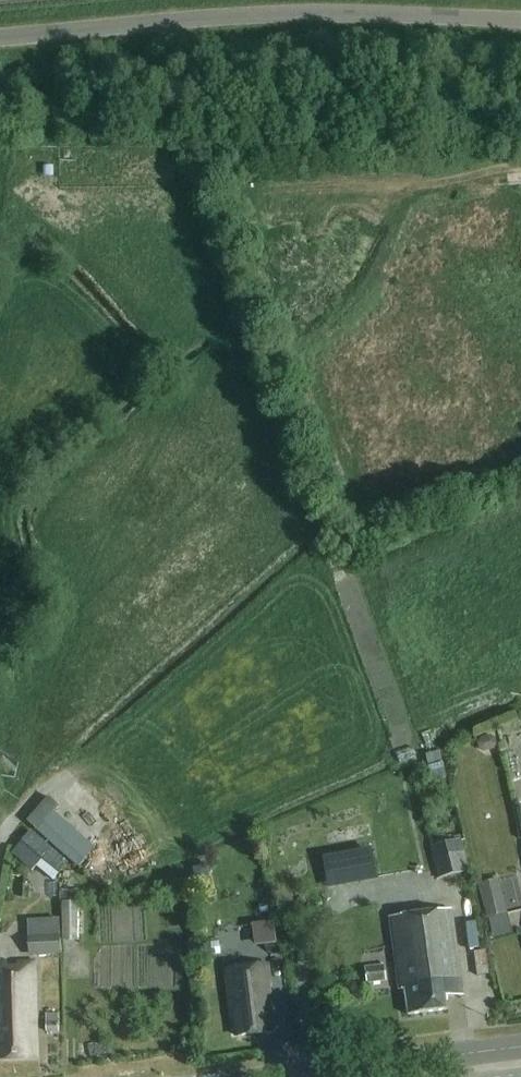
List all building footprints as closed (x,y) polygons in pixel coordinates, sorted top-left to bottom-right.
[(494,751),(497,746),(496,740),(491,737),(481,739),(478,744),(479,750),(484,753),(494,751)] [(440,752),(426,756),(434,783),(447,780),(440,752)] [(26,822),(76,866),(93,846),(53,811),(58,806),(48,797),(26,822)] [(31,831),(11,855),(34,874),(37,869),(44,875),(59,856),(31,831)] [(458,843),(433,849),(441,880),(465,874),(458,843)] [(206,863),(192,867),(195,881),(207,878),(209,874),(206,863)] [(498,881),(478,886),(483,903),(502,897),(498,881)] [(63,891),(63,942),(79,941),(79,891),(63,891)] [(464,995),(455,913),(394,921),(403,990),(408,989),(411,1016),(450,1011),(448,997),(464,995)] [(272,916),(255,917),(259,944),(275,942),(272,916)] [(60,935),(28,936),(29,957),(61,956),(60,935)] [(219,942),(211,944),(213,956),(221,955),(219,942)] [(486,951),(474,953),(477,977),(489,976),(486,951)] [(38,963),(0,964),(0,1047),(2,1046),(2,1061),(41,1060),(38,963)] [(275,1006),(269,966),(227,972),(234,1022),(237,1021),(240,1039),(273,1034),(269,1007),(275,1006)] [(385,967),(366,969),(368,984),(387,982),(385,967)] [(60,1016),(46,1016),(46,1033),(60,1033),(60,1016)]
